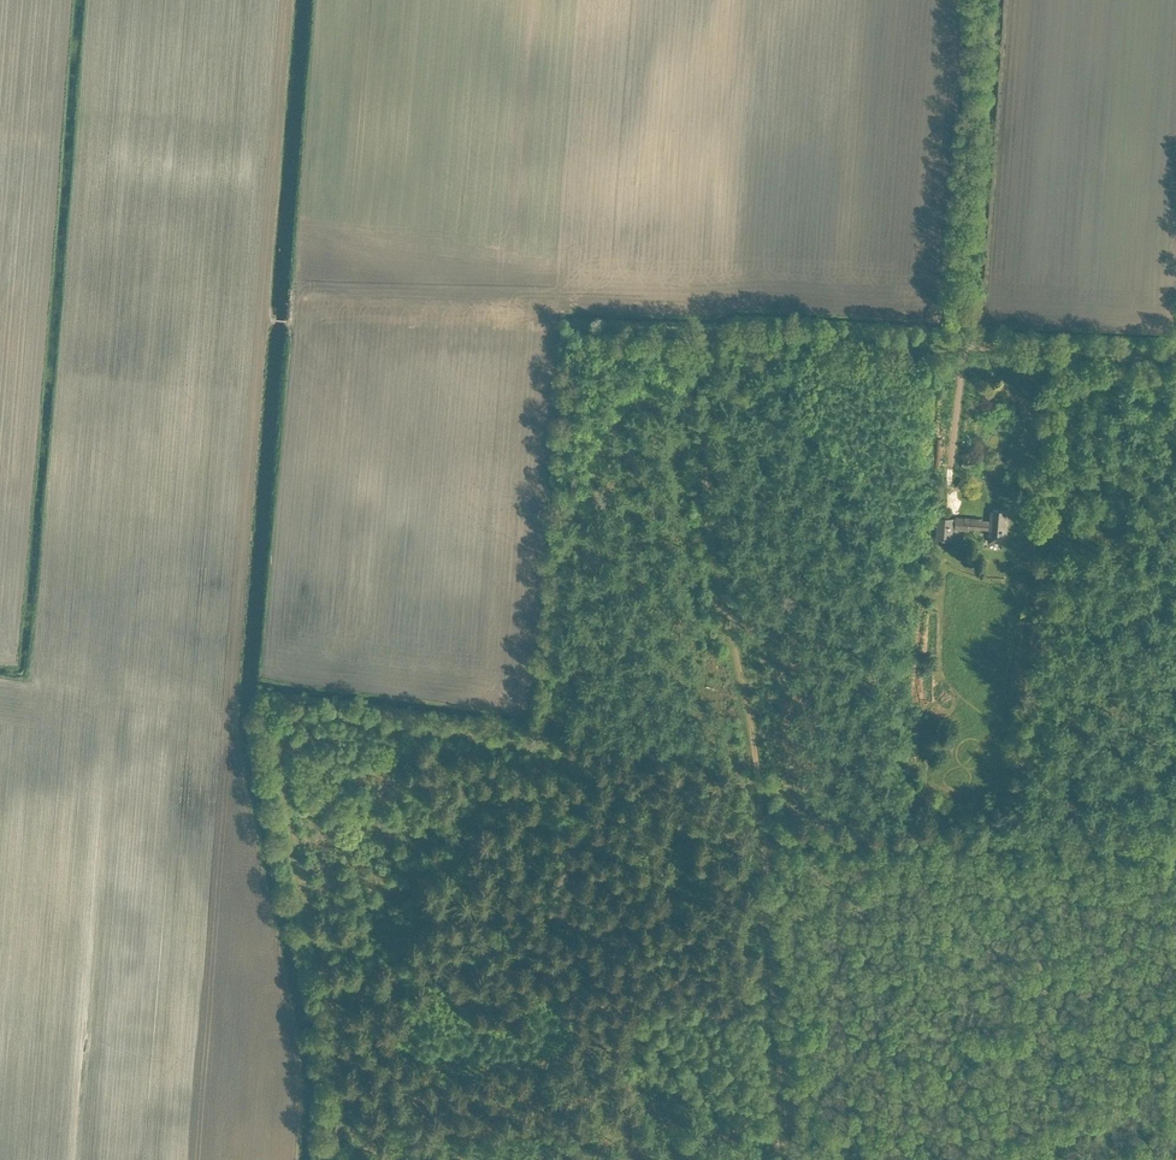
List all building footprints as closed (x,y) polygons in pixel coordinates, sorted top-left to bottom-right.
[(953,516),(953,518),(939,517),(937,539),(952,540),(952,530),(969,531),(970,529),(989,530),(988,541),(1006,542),(1007,525),(1005,525),(1006,510),(993,509),(993,511),(991,511),(990,520),(981,520),(982,518),(953,516)]
